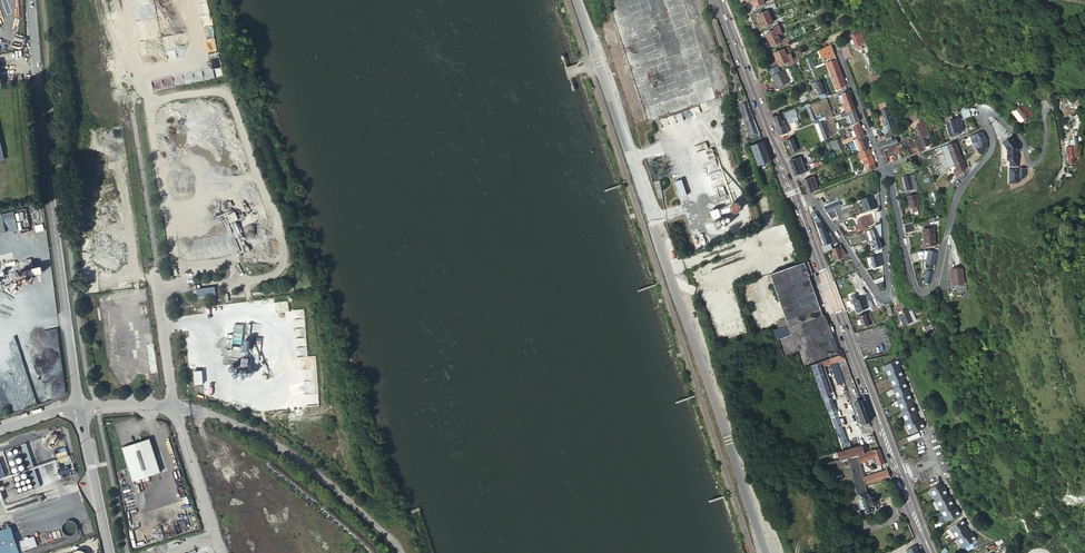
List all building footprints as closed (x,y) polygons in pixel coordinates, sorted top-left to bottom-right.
[(648,117),(716,93),(683,0),(607,0),(648,117)] [(716,93),(722,91),(690,0),(683,0),(716,93)] [(761,20),(770,16),(767,9),(758,13),(759,14),(761,18),(761,20)] [(764,26),(772,22),(770,16),(761,20),(764,26)] [(782,33),(779,25),(774,28),(774,29),(775,29),(778,35),(782,33)] [(774,29),(767,32),(769,39),(778,35),(775,29),(774,29)] [(856,30),(851,33),(854,39),(852,39),(854,42),(855,42),(859,50),(864,48),(862,43),(866,41),(861,30),(857,32),(856,30)] [(778,35),(769,39),(772,45),(780,41),(778,35)] [(828,61),(836,58),(830,43),(820,49),(822,57),(826,56),(828,61)] [(850,47),(842,50),(845,58),(853,55),(850,47)] [(777,57),(786,54),(783,48),(775,51),(777,57)] [(807,56),(811,67),(815,66),(811,53),(807,56)] [(780,63),(788,60),(786,54),(777,57),(780,63)] [(831,72),(840,69),(836,58),(828,61),(824,62),(828,73),(831,72)] [(803,63),(806,71),(810,69),(807,59),(796,63),(797,65),(803,63)] [(779,71),(785,86),(790,84),(785,75),(788,74),(786,68),(779,71)] [(846,85),(840,69),(831,72),(833,77),(836,88),(846,85)] [(872,80),(871,81),(872,82),(882,78),(879,73),(875,75),(876,77),(873,78),(873,77),(871,77),(872,80)] [(826,97),(819,77),(816,78),(813,79),(821,99),(826,97)] [(850,111),(855,109),(848,91),(842,93),(847,108),(849,107),(850,111)] [(801,104),(805,102),(809,101),(806,95),(802,96),(799,97),(801,104)] [(742,108),(750,137),(760,133),(748,101),(742,104),(742,108)] [(864,104),(869,116),(873,114),(868,102),(864,104)] [(890,133),(895,131),(885,104),(886,104),(885,102),(879,104),(890,133)] [(1034,114),(1026,102),(1022,104),(1024,109),(1020,112),(1025,120),(1034,114)] [(815,119),(809,103),(806,104),(810,115),(812,120),(815,119)] [(973,114),(970,104),(961,107),(964,117),(973,114)] [(855,109),(850,111),(837,116),(836,117),(837,118),(849,114),(852,124),(859,121),(855,109)] [(785,114),(785,112),(773,117),(775,122),(782,119),(782,121),(787,119),(785,114)] [(791,112),(785,114),(787,119),(788,122),(795,120),(791,112)] [(949,120),(951,133),(953,133),(953,135),(957,134),(957,132),(960,132),(958,118),(949,120)] [(775,122),(780,135),(795,129),(796,129),(802,126),(800,119),(796,120),(795,120),(788,122),(787,119),(782,121),(782,119),(775,122)] [(831,139),(835,138),(828,121),(825,122),(825,120),(819,122),(826,139),(831,137),(831,139)] [(815,124),(822,142),(831,139),(831,137),(826,139),(819,122),(815,124)] [(918,125),(923,137),(928,135),(924,123),(918,125)] [(854,140),(865,135),(860,124),(854,126),(856,134),(852,135),(854,140)] [(979,143),(988,140),(985,129),(976,133),(979,143)] [(1070,157),(1082,155),(1082,154),(1080,144),(1082,143),(1080,130),(1075,131),(1077,139),(1077,145),(1076,146),(1068,147),(1070,157)] [(974,143),(975,146),(979,143),(976,133),(971,135),(974,143)] [(886,137),(887,139),(887,140),(878,143),(880,149),(899,142),(898,137),(894,139),(892,135),(886,137)] [(915,154),(925,150),(921,138),(920,135),(910,139),(915,154)] [(923,137),(926,147),(932,145),(928,135),(923,137)] [(787,139),(792,152),(797,150),(795,143),(797,142),(795,136),(787,139)] [(1018,144),(1012,136),(1003,143),(1002,144),(1002,166),(1018,166),(1018,147),(1017,145),(1018,144)] [(837,146),(839,150),(844,148),(840,137),(835,139),(837,146)] [(865,150),(870,148),(865,137),(857,140),(860,150),(865,148),(865,150)] [(989,145),(988,140),(979,143),(975,146),(976,148),(978,147),(984,152),(986,149),(989,145)] [(752,145),(759,164),(770,160),(763,141),(752,145)] [(958,141),(949,144),(951,150),(960,147),(958,141)] [(897,144),(895,145),(881,151),(885,161),(889,160),(888,157),(900,152),(898,145),(897,144)] [(951,150),(953,156),(962,152),(960,147),(951,150)] [(867,166),(875,163),(870,148),(865,150),(861,151),(867,166)] [(962,152),(953,156),(956,163),(965,159),(962,152)] [(790,160),(795,175),(806,171),(801,156),(790,160)] [(806,157),(801,156),(806,171),(810,170),(807,160),(806,157)] [(957,168),(967,165),(965,159),(956,163),(957,168)] [(864,167),(865,172),(877,167),(875,163),(867,166),(864,167)] [(905,176),(908,190),(916,188),(915,184),(919,183),(917,174),(905,176)] [(803,179),(808,192),(816,190),(811,176),(803,179)] [(673,182),(679,198),(684,196),(679,180),(673,182)] [(923,206),(920,192),(909,195),(913,208),(923,206)] [(859,203),(862,211),(877,206),(873,194),(862,198),(863,201),(859,203)] [(828,211),(834,209),(842,205),(841,201),(826,206),(828,211)] [(711,212),(714,220),(733,212),(730,205),(711,212)] [(822,246),(824,252),(832,248),(840,245),(829,228),(827,229),(825,226),(812,205),(809,207),(815,218),(825,244),(822,246)] [(0,214),(0,231),(29,226),(26,210),(0,214)] [(235,211),(227,215),(231,223),(238,220),(235,211)] [(874,212),(867,215),(871,225),(878,222),(874,212)] [(862,230),(869,227),(868,226),(871,225),(867,215),(858,218),(862,230)] [(844,221),(836,224),(844,236),(848,233),(846,230),(849,228),(844,221)] [(917,230),(915,222),(905,224),(907,233),(917,230)] [(880,237),(883,236),(883,230),(882,223),(876,225),(877,227),(871,229),(874,239),(880,237)] [(928,236),(936,234),(935,227),(927,229),(928,236)] [(936,234),(928,236),(930,246),(938,245),(936,234)] [(883,247),(880,237),(874,239),(878,249),(871,251),(872,255),(883,251),(883,247)] [(846,255),(840,245),(832,248),(837,260),(843,257),(842,256),(846,255)] [(935,270),(937,266),(934,265),(934,263),(936,264),(939,252),(931,250),(927,262),(927,266),(931,267),(931,266),(932,266),(932,270),(928,268),(925,282),(930,284),(933,270),(935,270)] [(875,266),(884,264),(884,262),(881,254),(872,256),(875,266)] [(12,264),(11,258),(3,260),(4,266),(12,264)] [(846,359),(842,349),(839,351),(825,315),(824,315),(809,277),(814,275),(808,261),(794,266),(770,275),(790,325),(793,336),(781,341),(788,357),(800,353),(806,369),(813,367),(815,372),(816,372),(823,369),(835,365),(835,363),(846,359)] [(963,269),(952,269),(951,284),(962,285),(963,269)] [(885,286),(884,275),(874,280),(879,288),(885,286)] [(198,298),(216,296),(215,287),(197,289),(198,298)] [(852,294),(858,311),(868,308),(865,299),(867,299),(866,296),(859,298),(857,293),(852,294)] [(900,316),(904,325),(914,321),(910,312),(908,312),(906,308),(905,305),(898,308),(901,315),(900,316)] [(873,320),(871,311),(859,315),(864,327),(869,325),(868,321),(870,321),(871,324),(876,322),(875,319),(873,320)] [(141,357),(136,319),(110,323),(112,334),(107,335),(111,362),(125,361),(123,349),(119,349),(118,346),(127,345),(129,359),(141,357)] [(793,336),(790,325),(776,330),(780,341),(781,341),(793,336)] [(733,339),(740,338),(738,326),(731,327),(733,339)] [(155,343),(148,344),(150,374),(157,373),(155,343)] [(890,376),(901,370),(899,366),(902,365),(898,358),(884,365),(890,376)] [(823,369),(816,372),(843,444),(849,442),(847,437),(823,369)] [(889,376),(895,387),(905,382),(903,378),(905,377),(901,370),(890,376),(889,376)] [(894,388),(899,398),(909,393),(907,390),(909,389),(905,381),(905,382),(895,387),(894,388)] [(898,399),(903,410),(913,405),(911,401),(913,400),(910,393),(909,393),(899,398),(898,399)] [(870,421),(862,400),(855,402),(863,423),(870,421)] [(902,411),(907,422),(917,417),(915,413),(917,412),(914,405),(913,405),(903,410),(902,411)] [(917,417),(907,422),(906,422),(912,433),(925,426),(921,419),(919,420),(917,417)] [(162,472),(151,439),(123,447),(133,481),(162,472)] [(864,444),(845,450),(847,457),(852,455),(860,453),(866,451),(864,444)] [(878,448),(873,449),(866,451),(860,453),(862,461),(875,455),(879,464),(886,461),(880,447),(878,448)] [(65,448),(56,451),(58,458),(67,455),(65,448)] [(43,489),(30,449),(25,451),(38,491),(43,489)] [(853,457),(852,455),(847,457),(840,459),(828,462),(829,465),(840,462),(841,465),(849,463),(855,488),(860,487),(862,493),(868,490),(863,472),(859,455),(853,457)] [(69,457),(59,460),(60,466),(70,464),(69,457)] [(68,465),(58,469),(62,478),(72,475),(68,465)] [(891,476),(889,469),(866,476),(867,484),(891,476)] [(937,498),(947,494),(948,493),(945,486),(942,487),(942,485),(931,489),(936,499),(937,498)] [(870,490),(868,490),(862,493),(864,499),(863,500),(862,501),(864,509),(866,510),(868,509),(869,513),(880,509),(878,505),(877,506),(877,503),(878,503),(879,501),(878,498),(876,497),(875,498),(874,494),(871,495),(869,492),(871,492),(870,490)] [(937,498),(942,509),(953,504),(954,504),(950,496),(948,497),(947,494),(937,498)] [(953,504),(942,509),(947,520),(960,514),(957,507),(955,507),(953,504)] [(958,537),(968,530),(965,527),(968,525),(963,519),(951,528),(958,537)] [(73,522),(65,526),(69,532),(77,528),(73,522)] [(21,552),(13,528),(0,533),(0,552),(21,552)] [(958,537),(958,538),(965,548),(977,539),(972,532),(970,534),(968,530),(958,537)] [(917,544),(911,548),(913,552),(921,552),(920,552),(917,544)]
